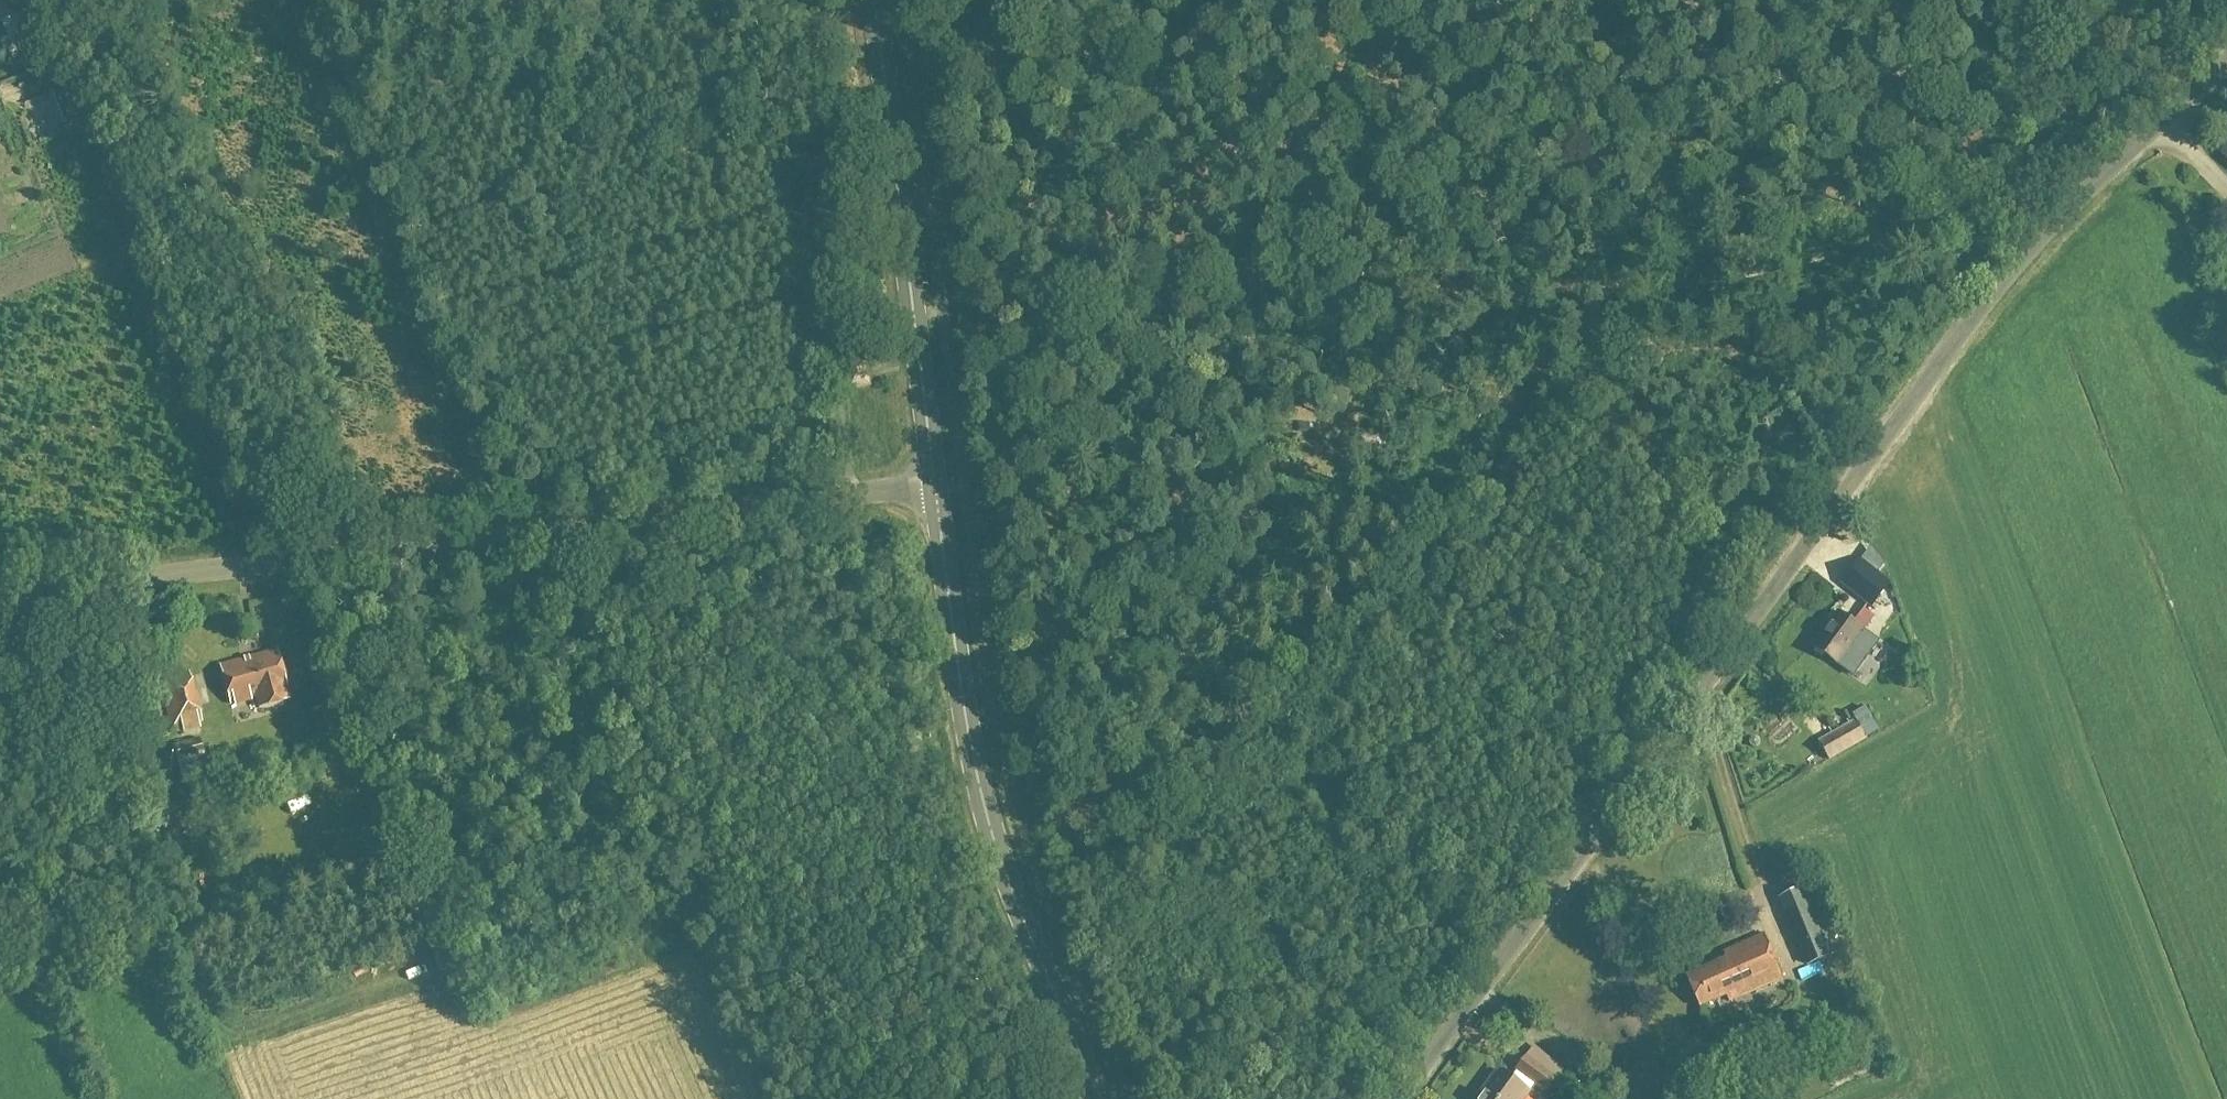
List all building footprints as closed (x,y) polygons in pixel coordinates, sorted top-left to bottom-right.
[(0,22),(38,5),(36,0),(0,0),(0,22)] [(18,28),(20,32),(0,41),(12,65),(20,61),(22,64),(56,48),(50,36),(48,38),(39,18),(18,28)] [(46,96),(59,128),(87,117),(74,85),(73,86),(63,60),(40,69),(50,94),(46,96)] [(2217,149),(2226,160),(2226,141),(2217,149)] [(871,387),(867,359),(844,362),(848,391),(871,387)] [(1842,584),(1871,607),(1882,616),(1895,600),(1891,583),(1862,559),(1842,584)] [(1838,612),(1813,647),(1838,664),(1872,618),(1862,611),(1853,623),(1838,612)] [(232,704),(254,697),(258,709),(290,700),(276,650),(221,666),(232,704)] [(187,673),(160,680),(172,727),(200,720),(187,673)] [(1856,721),(1823,739),(1832,757),(1866,738),(1856,721)] [(200,739),(199,739),(174,745),(184,787),(210,780),(200,739)] [(1818,770),(1834,762),(1824,744),(1808,752),(1818,770)] [(302,771),(309,786),(325,778),(320,765),(302,771)] [(1810,886),(1780,898),(1805,960),(1835,948),(1810,886)] [(1727,958),(1686,976),(1700,1007),(1728,994),(1731,1000),(1782,978),(1763,934),(1724,951),(1727,958)] [(1561,1070),(1533,1049),(1516,1071),(1544,1092),(1561,1070)] [(1528,1093),(1501,1073),(1481,1098),(1524,1098),(1528,1093)]
